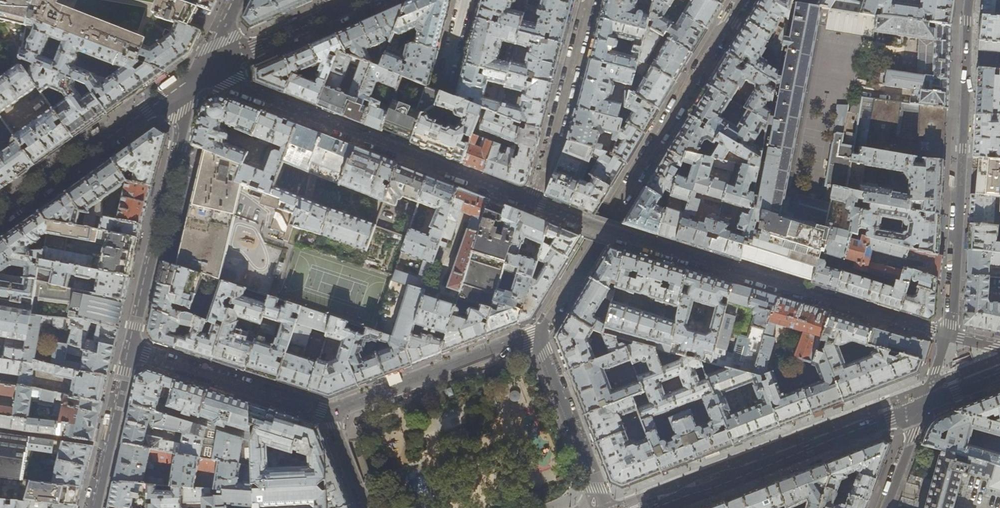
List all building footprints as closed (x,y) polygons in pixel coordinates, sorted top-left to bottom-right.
[(26,28),(28,19),(34,0),(0,0),(0,20),(26,28)] [(59,0),(34,0),(28,19),(165,72),(179,62),(190,54),(197,41),(202,31),(189,26),(194,16),(198,7),(196,7),(177,0),(157,0),(152,15),(156,17),(155,20),(174,26),(171,34),(170,32),(166,31),(164,36),(166,38),(151,49),(143,46),(145,39),(57,5),(59,0)] [(196,7),(198,7),(211,12),(215,3),(217,1),(217,0),(177,0),(196,7)] [(243,18),(251,28),(279,15),(312,1),(312,0),(252,0),(243,18)] [(392,38),(397,40),(398,40),(399,35),(417,27),(416,29),(417,30),(418,32),(415,44),(437,50),(444,23),(450,0),(414,0),(407,3),(392,38)] [(476,19),(519,31),(522,21),(524,14),(511,10),(512,4),(516,2),(516,0),(481,0),(476,19)] [(540,2),(537,15),(538,16),(538,17),(541,17),(540,21),(539,20),(538,21),(537,24),(522,21),(519,31),(519,33),(563,44),(574,0),(534,0),(540,2)] [(647,27),(654,0),(605,0),(605,1),(600,19),(646,31),(647,27)] [(670,7),(658,0),(654,0),(647,27),(691,54),(700,41),(706,29),(683,15),(670,7)] [(683,15),(706,29),(713,18),(721,6),(712,0),(705,0),(704,1),(702,0),(692,0),(683,15)] [(791,3),(792,0),(759,0),(758,3),(746,21),(770,36),(779,20),(778,20),(780,18),(781,16),(781,15),(787,19),(789,10),(790,4),(791,3)] [(791,3),(830,9),(836,0),(792,0),(791,3)] [(863,3),(854,0),(836,0),(830,9),(874,16),(877,9),(880,0),(864,0),(863,3)] [(882,10),(880,17),(896,18),(928,23),(935,24),(951,26),(955,0),(920,0),(920,5),(894,3),(895,0),(880,0),(877,9),(882,10)] [(982,16),(999,18),(999,0),(984,0),(982,16)] [(380,15),(361,23),(372,48),(373,47),(379,45),(380,47),(386,45),(385,43),(386,41),(386,39),(385,39),(385,38),(387,38),(388,37),(390,42),(392,38),(407,3),(380,15)] [(874,16),(830,9),(791,3),(790,4),(789,10),(795,11),(790,39),(784,38),(783,43),(782,47),(788,48),(783,77),(777,76),(775,82),(775,84),(781,85),(774,118),(769,117),(768,122),(767,126),(772,127),(756,209),(762,210),(791,218),(793,211),(826,220),(827,219),(830,203),(795,194),(793,196),(792,198),(785,196),(817,25),(826,26),(825,31),(874,38),(875,32),(919,38),(917,75),(895,72),(895,67),(884,65),(882,67),(879,83),(884,85),(884,86),(912,89),(910,104),(946,108),(948,108),(949,68),(951,26),(935,24),(934,29),(927,28),(928,23),(896,18),(880,17),(874,16)] [(982,16),(981,26),(979,41),(999,43),(999,18),(982,16)] [(26,28),(20,59),(26,61),(44,68),(49,70),(86,85),(107,113),(134,94),(165,72),(28,19),(26,28)] [(515,48),(519,33),(519,31),(476,19),(470,42),(464,64),(508,76),(508,73),(512,59),(515,48)] [(635,72),(638,60),(646,31),(600,19),(595,39),(589,60),(635,72)] [(776,39),(770,36),(746,21),(738,35),(727,53),(775,82),(777,76),(778,71),(758,59),(759,58),(758,56),(765,45),(775,51),(773,54),(780,59),(782,47),(783,43),(776,39)] [(787,21),(776,39),(783,43),(784,38),(787,21)] [(352,27),(337,34),(346,55),(372,64),(380,67),(381,66),(378,59),(373,62),(368,50),(372,48),(361,23),(352,27)] [(674,82),(683,68),(691,54),(647,27),(646,31),(638,60),(674,82)] [(563,44),(519,33),(515,48),(518,46),(529,48),(525,65),(514,62),(515,60),(515,59),(512,59),(508,73),(528,78),(534,80),(552,85),(557,64),(563,44)] [(310,45),(319,63),(322,65),(319,72),(321,72),(318,79),(327,82),(338,52),(346,55),(337,34),(326,38),(310,45)] [(979,41),(979,51),(999,52),(999,43),(979,41)] [(432,69),(437,50),(415,44),(411,43),(407,44),(404,55),(406,61),(408,62),(407,64),(408,67),(406,68),(405,65),(403,64),(403,62),(400,57),(387,51),(385,54),(381,66),(380,67),(402,76),(425,86),(428,87),(432,69)] [(301,49),(285,57),(293,74),(298,76),(298,75),(297,75),(299,74),(299,72),(301,76),(306,75),(309,76),(312,77),(314,77),(315,72),(313,71),(311,67),(319,63),(310,45),(301,49)] [(2,64),(9,67),(15,63),(17,58),(0,51),(0,65),(2,64)] [(356,104),(372,64),(346,55),(338,52),(327,82),(318,106),(329,111),(342,116),(348,101),(356,104)] [(775,84),(775,82),(727,53),(718,67),(707,86),(731,100),(742,81),(744,81),(746,80),(756,87),(744,108),(747,109),(768,122),(769,117),(775,84)] [(377,58),(378,59),(381,66),(385,54),(377,58)] [(292,75),(293,74),(285,57),(272,62),(256,69),(256,82),(271,88),(285,93),(290,81),(286,79),(286,78),(292,75)] [(631,86),(635,72),(589,60),(583,83),(577,110),(618,120),(619,112),(621,107),(621,104),(608,101),(612,95),(614,88),(612,82),(631,86)] [(638,60),(635,72),(631,86),(630,93),(638,98),(642,101),(658,110),(665,98),(674,82),(638,60)] [(44,68),(26,61),(27,65),(31,67),(28,74),(22,66),(18,65),(0,78),(0,113),(37,87),(37,86),(41,75),(44,68)] [(402,76),(380,67),(372,64),(356,104),(348,101),(342,116),(362,124),(382,131),(382,129),(391,107),(369,98),(375,83),(378,81),(394,88),(396,92),(402,76)] [(505,86),(508,76),(464,64),(460,83),(455,98),(481,109),(486,111),(495,114),(498,115),(501,103),(501,102),(483,98),(488,82),(505,86)] [(978,69),(976,92),(975,115),(999,116),(999,76),(995,76),(996,70),(985,69),(978,69)] [(46,77),(41,75),(37,86),(37,87),(41,93),(49,88),(62,93),(66,98),(65,100),(53,109),(73,138),(90,126),(107,113),(86,85),(49,70),(46,77)] [(508,73),(508,76),(505,86),(505,88),(523,93),(519,108),(501,103),(498,115),(501,117),(514,122),(520,124),(521,119),(527,121),(526,126),(540,130),(547,106),(552,85),(534,80),(532,85),(526,83),(528,78),(508,73)] [(293,74),(292,75),(290,81),(285,93),(302,100),(318,106),(327,82),(318,79),(316,84),(302,78),(301,76),(300,77),(298,76),(293,74)] [(425,86),(402,76),(396,92),(391,107),(382,129),(397,135),(412,141),(422,115),(424,113),(414,109),(417,108),(425,86)] [(720,117),(731,100),(707,86),(699,99),(689,115),(719,133),(761,158),(763,149),(753,143),(762,129),(766,131),(767,126),(768,122),(747,109),(737,127),(720,117)] [(442,92),(436,104),(424,113),(422,115),(412,141),(411,143),(438,154),(461,163),(472,134),(481,109),(455,98),(442,92)] [(638,98),(630,93),(625,92),(621,104),(621,107),(625,108),(625,109),(627,109),(627,108),(633,112),(630,117),(624,113),(623,113),(619,112),(618,120),(623,121),(628,124),(643,134),(651,120),(658,110),(642,101),(639,105),(635,102),(638,98)] [(192,146),(204,150),(242,165),(236,182),(242,184),(263,192),(271,195),(274,187),(283,163),(288,150),(297,125),(282,119),(267,113),(238,102),(228,98),(228,99),(224,98),(220,98),(217,98),(212,99),(208,102),(206,104),(204,107),(201,113),(200,113),(199,116),(199,117),(192,146)] [(945,120),(946,108),(910,104),(862,98),(859,115),(853,146),(859,148),(916,157),(922,159),(927,159),(943,161),(944,149),(945,120)] [(853,146),(859,115),(846,113),(846,108),(843,108),(838,133),(836,133),(834,135),(833,142),(832,142),(825,185),(833,187),(833,186),(846,189),(853,152),(853,146)] [(54,152),(73,138),(53,109),(14,137),(35,165),(54,152)] [(623,121),(618,120),(577,110),(573,124),(568,142),(595,149),(602,152),(603,146),(597,144),(600,135),(604,133),(613,135),(612,141),(617,142),(618,139),(621,128),(623,121)] [(493,119),(495,114),(486,111),(479,130),(480,130),(481,130),(515,143),(519,129),(512,127),(514,122),(501,117),(499,121),(493,119)] [(714,142),(719,133),(689,115),(679,131),(668,150),(683,159),(685,152),(695,154),(700,148),(704,141),(707,140),(711,142),(706,150),(709,151),(714,142)] [(975,115),(974,136),(973,158),(979,158),(999,159),(999,116),(975,115)] [(625,129),(621,128),(618,139),(622,142),(618,149),(615,147),(614,155),(625,163),(635,148),(643,134),(628,124),(625,129)] [(299,126),(297,125),(288,150),(283,163),(337,184),(336,187),(339,188),(340,185),(349,161),(351,161),(356,149),(322,135),(299,126)] [(534,155),(540,130),(526,126),(525,131),(519,129),(515,143),(519,145),(518,147),(519,148),(520,149),(518,157),(517,157),(516,157),(515,160),(512,159),(506,181),(513,183),(520,186),(523,186),(525,185),(526,184),(527,182),(534,155)] [(166,135),(155,128),(153,130),(133,144),(112,159),(127,180),(152,187),(158,163),(166,135)] [(719,133),(714,142),(718,144),(710,158),(723,161),(728,151),(744,160),(748,161),(747,165),(759,167),(761,158),(719,133)] [(487,139),(472,134),(461,163),(474,168),(495,176),(506,181),(512,159),(514,147),(509,145),(508,148),(494,143),(495,142),(487,139)] [(35,165),(14,137),(11,139),(10,145),(0,152),(0,187),(1,189),(25,172),(35,165)] [(589,164),(595,149),(568,142),(561,159),(557,169),(545,196),(557,201),(571,206),(581,183),(573,180),(581,160),(589,164)] [(913,204),(919,205),(918,211),(940,215),(942,188),(943,161),(927,159),(922,159),(921,163),(915,162),(916,157),(859,148),(858,153),(853,152),(846,189),(864,193),(863,201),(863,202),(870,203),(912,210),(913,204)] [(377,157),(356,149),(351,161),(349,161),(340,185),(384,202),(398,165),(377,157)] [(602,152),(595,149),(589,164),(585,173),(588,175),(592,166),(593,164),(596,165),(590,176),(610,189),(618,175),(625,163),(614,155),(602,152)] [(240,190),(242,184),(236,182),(242,165),(204,150),(204,151),(202,159),(201,163),(198,175),(185,232),(177,266),(203,275),(220,281),(240,190)] [(680,168),(683,159),(668,150),(657,169),(645,188),(661,197),(665,190),(671,194),(677,177),(673,174),(674,172),(673,171),(676,166),(680,168)] [(685,152),(683,159),(680,168),(677,177),(671,194),(671,196),(684,200),(681,208),(686,209),(703,157),(702,157),(702,156),(695,155),(695,154),(685,152)] [(710,158),(703,157),(686,209),(685,214),(676,240),(692,245),(708,250),(712,239),(707,237),(709,232),(713,233),(719,217),(708,213),(705,224),(689,219),(691,215),(695,216),(700,200),(695,198),(697,192),(722,200),(722,201),(723,202),(728,185),(708,179),(711,166),(732,172),(734,163),(723,161),(710,158)] [(979,158),(977,176),(975,195),(999,197),(999,159),(979,158)] [(147,204),(152,187),(127,180),(112,159),(105,164),(90,175),(66,192),(81,212),(86,213),(98,216),(103,217),(103,202),(110,197),(109,196),(123,186),(122,185),(127,182),(128,182),(118,220),(142,224),(147,204)] [(757,182),(759,167),(747,165),(741,164),(735,187),(728,185),(723,202),(750,210),(748,215),(741,213),(736,229),(743,231),(742,236),(726,231),(729,220),(719,217),(713,233),(718,235),(717,240),(712,239),(708,250),(718,253),(740,260),(740,258),(745,239),(752,241),(753,237),(757,238),(758,232),(753,231),(754,229),(751,228),(751,226),(753,227),(754,225),(752,224),(752,223),(755,224),(756,222),(760,223),(762,210),(756,209),(752,207),(754,193),(749,192),(748,191),(750,183),(751,183),(751,181),(757,182)] [(414,171),(398,165),(384,202),(383,206),(385,207),(387,203),(395,207),(396,206),(398,200),(399,200),(400,200),(401,200),(402,199),(403,198),(418,203),(427,176),(414,171)] [(588,175),(585,173),(581,183),(571,206),(580,210),(594,215),(603,201),(610,189),(590,176),(588,175)] [(440,182),(427,176),(418,203),(436,210),(430,228),(431,228),(428,236),(410,229),(402,253),(424,261),(421,270),(431,273),(435,260),(458,188),(440,182)] [(242,184),(240,190),(261,197),(263,192),(242,184)] [(820,259),(819,259),(814,275),(813,275),(812,280),(812,281),(824,285),(836,289),(843,264),(845,259),(850,239),(852,233),(857,235),(862,209),(854,208),(855,203),(857,203),(858,200),(863,201),(864,193),(846,189),(833,186),(833,187),(831,199),(846,203),(845,208),(849,210),(847,221),(850,222),(848,232),(832,228),(833,224),(832,224),(833,221),(827,219),(826,220),(826,223),(825,228),(829,229),(824,253),(821,253),(820,259)] [(331,210),(274,187),(271,195),(282,199),(279,209),(293,213),(294,213),(296,212),(300,213),(295,227),(303,230),(303,229),(321,236),(331,210)] [(458,187),(458,188),(435,260),(441,262),(449,240),(451,240),(460,212),(472,217),(447,288),(460,293),(463,284),(470,260),(473,252),(488,203),(489,199),(475,194),(458,187)] [(657,204),(661,197),(645,188),(635,202),(620,223),(639,229),(658,235),(667,208),(667,207),(665,205),(663,208),(657,204)] [(54,201),(40,211),(47,221),(50,221),(63,224),(60,219),(61,218),(63,218),(64,220),(66,221),(69,221),(71,220),(70,225),(83,227),(86,213),(81,212),(66,192),(54,201)] [(282,199),(271,195),(263,192),(261,197),(260,202),(278,209),(272,229),(287,233),(284,240),(297,245),(298,244),(303,230),(295,227),(289,225),(291,219),(292,216),(293,213),(279,209),(282,199)] [(975,195),(971,195),(970,210),(969,225),(993,227),(995,204),(999,204),(999,197),(975,195)] [(493,205),(488,203),(473,252),(506,262),(515,233),(504,229),(502,234),(497,232),(497,230),(494,229),(496,222),(500,223),(501,221),(504,209),(493,205)] [(912,244),(918,245),(918,250),(938,255),(939,232),(940,215),(918,211),(912,210),(870,203),(869,210),(862,209),(857,235),(861,236),(912,249),(912,244)] [(505,206),(504,209),(501,221),(506,223),(504,229),(515,233),(522,212),(516,210),(505,206)] [(685,214),(667,208),(658,235),(664,237),(674,240),(676,240),(685,214)] [(331,210),(321,236),(367,251),(376,226),(331,210)] [(821,227),(791,218),(762,210),(760,223),(758,232),(757,238),(753,237),(752,241),(745,239),(740,258),(757,263),(800,276),(812,280),(813,275),(814,275),(819,259),(820,259),(821,253),(824,253),(829,229),(825,228),(821,227)] [(48,235),(50,221),(47,221),(40,211),(22,223),(3,237),(16,254),(35,258),(40,260),(43,260),(45,251),(33,249),(32,247),(41,240),(42,239),(42,237),(42,236),(42,235),(41,234),(48,235)] [(536,218),(522,212),(515,233),(506,262),(504,270),(532,279),(538,261),(518,255),(521,244),(523,244),(523,243),(526,245),(528,239),(539,243),(537,249),(541,250),(543,244),(545,238),(549,224),(536,218)] [(96,227),(98,216),(86,213),(83,227),(138,239),(140,231),(142,224),(118,220),(103,217),(101,229),(99,228),(96,227)] [(70,225),(63,224),(50,221),(48,235),(45,251),(43,260),(130,277),(134,257),(138,239),(83,227),(70,225)] [(566,231),(549,224),(545,238),(554,240),(550,248),(568,258),(581,237),(566,231)] [(969,225),(969,237),(968,251),(999,253),(999,242),(996,242),(997,227),(993,227),(969,225)] [(860,242),(850,239),(845,259),(855,262),(853,268),(895,281),(899,282),(903,271),(869,262),(872,250),(906,259),(906,258),(923,262),(922,268),(918,266),(916,272),(936,279),(939,280),(941,269),(943,256),(938,255),(918,250),(912,249),(861,236),(860,242)] [(6,275),(4,271),(12,265),(26,268),(25,278),(37,280),(39,265),(34,264),(35,258),(16,254),(3,237),(0,239),(0,274),(6,275)] [(568,258),(550,248),(543,244),(541,250),(538,261),(532,279),(518,324),(529,320),(532,319),(550,288),(568,258)] [(610,246),(591,278),(614,293),(616,288),(625,251),(618,249),(610,246)] [(663,304),(663,303),(674,307),(673,316),(676,318),(686,270),(667,264),(625,251),(616,288),(627,292),(633,294),(633,293),(640,295),(641,294),(648,297),(648,298),(656,300),(655,301),(663,304)] [(968,251),(967,262),(966,275),(989,277),(999,277),(999,270),(988,270),(988,266),(999,267),(999,253),(968,251)] [(130,277),(43,260),(40,260),(39,265),(37,280),(68,287),(71,275),(77,276),(77,277),(78,277),(91,280),(92,279),(93,278),(98,279),(96,291),(91,290),(92,286),(91,284),(90,284),(77,281),(76,282),(74,283),(74,284),(73,289),(125,300),(128,287),(130,277)] [(503,270),(470,260),(463,284),(496,294),(503,270)] [(196,295),(203,275),(177,266),(164,262),(161,272),(159,284),(172,287),(170,294),(179,296),(176,305),(184,306),(191,309),(189,313),(195,316),(200,318),(206,298),(196,295)] [(285,264),(280,262),(276,274),(280,276),(285,264)] [(853,268),(843,264),(836,289),(856,295),(884,305),(899,311),(907,285),(899,282),(895,281),(893,289),(889,287),(851,275),(853,268)] [(905,271),(903,271),(899,282),(907,285),(911,286),(917,288),(935,294),(935,287),(936,279),(916,272),(906,268),(905,271)] [(418,278),(395,271),(393,277),(392,282),(398,284),(408,287),(391,337),(409,343),(414,326),(415,324),(424,296),(431,273),(421,270),(418,278)] [(504,270),(503,270),(496,294),(491,309),(492,309),(486,330),(487,336),(506,329),(518,324),(532,279),(504,270)] [(686,353),(688,352),(694,354),(695,355),(694,359),(700,361),(711,364),(732,285),(711,278),(686,270),(676,318),(675,322),(670,347),(669,352),(685,357),(686,353)] [(966,275),(965,299),(964,325),(988,331),(999,333),(999,304),(987,303),(989,277),(966,275)] [(2,294),(2,295),(2,296),(3,297),(4,298),(9,298),(10,297),(11,296),(13,296),(12,301),(23,303),(23,298),(34,300),(37,280),(25,278),(24,285),(0,281),(0,294),(2,294)] [(612,302),(614,293),(591,278),(580,297),(569,315),(594,330),(596,331),(604,334),(605,329),(612,302)] [(122,314),(125,300),(73,289),(68,287),(37,280),(34,300),(73,306),(70,320),(73,320),(92,323),(118,330),(122,314)] [(233,299),(237,286),(221,281),(208,321),(223,328),(229,311),(229,310),(225,309),(226,307),(224,304),(225,304),(225,302),(225,300),(228,299),(229,297),(233,299)] [(179,319),(184,306),(176,305),(179,296),(170,294),(172,287),(159,284),(156,296),(152,310),(179,319)] [(754,290),(737,285),(736,286),(732,285),(711,364),(726,368),(753,375),(770,313),(773,314),(778,297),(754,290)] [(910,288),(911,286),(907,285),(899,311),(913,315),(928,320),(934,315),(935,302),(935,294),(917,288),(915,295),(913,295),(912,297),(906,295),(908,289),(910,288)] [(270,297),(237,286),(233,299),(231,304),(236,306),(234,313),(229,311),(223,328),(212,360),(230,365),(246,370),(257,335),(259,330),(259,328),(251,326),(248,326),(245,337),(250,338),(249,341),(234,336),(239,322),(237,321),(239,318),(261,325),(270,297)] [(456,306),(424,296),(415,324),(429,328),(430,325),(434,326),(433,330),(448,334),(456,306)] [(301,307),(270,297),(261,325),(259,328),(259,330),(273,335),(277,321),(281,323),(274,346),(265,343),(266,340),(265,338),(257,335),(246,370),(261,375),(278,381),(283,364),(278,363),(280,358),(284,359),(301,307)] [(789,301),(778,297),(773,314),(770,313),(753,375),(760,377),(773,372),(772,368),(766,366),(774,339),(771,338),(775,324),(803,333),(793,358),(812,364),(816,351),(820,341),(830,315),(830,313),(804,305),(789,301)] [(1,384),(20,387),(20,385),(32,387),(34,369),(56,375),(56,376),(68,379),(67,382),(70,386),(73,387),(71,396),(82,398),(82,397),(102,402),(105,387),(107,378),(64,368),(35,360),(34,365),(23,362),(32,315),(33,305),(23,303),(12,301),(0,299),(0,336),(7,337),(4,358),(0,358),(0,373),(21,376),(19,384),(8,382),(0,380),(0,388),(1,384)] [(458,299),(456,306),(448,334),(447,335),(441,354),(467,344),(487,336),(486,330),(492,309),(491,309),(481,306),(479,311),(472,308),(471,308),(470,309),(469,310),(467,315),(463,313),(464,308),(466,309),(467,305),(471,306),(473,306),(474,304),(458,299)] [(675,322),(612,302),(605,329),(670,347),(675,322)] [(192,328),(195,316),(189,313),(191,309),(184,306),(179,319),(152,310),(149,322),(147,331),(154,342),(162,344),(175,348),(178,336),(184,338),(185,336),(187,336),(190,327),(192,328)] [(333,318),(301,307),(284,359),(283,364),(278,381),(293,386),(310,391),(319,361),(311,359),(311,357),(309,356),(308,358),(303,356),(312,327),(328,333),(333,318)] [(67,319),(32,315),(23,362),(34,365),(35,360),(64,368),(69,345),(57,342),(53,361),(50,357),(41,355),(36,356),(42,324),(51,325),(51,326),(55,330),(62,331),(66,328),(67,319)] [(588,340),(594,330),(569,315),(555,338),(560,351),(568,371),(596,360),(588,340)] [(853,322),(830,315),(820,341),(825,342),(823,351),(823,353),(842,401),(880,387),(917,373),(921,362),(905,357),(896,354),(873,347),(874,351),(871,353),(870,353),(870,354),(869,355),(869,356),(845,365),(838,347),(851,341),(867,346),(867,345),(872,328),(853,322)] [(190,327),(187,336),(185,336),(184,338),(178,336),(175,348),(193,354),(212,360),(223,328),(208,321),(200,318),(195,316),(192,328),(190,327)] [(349,323),(333,318),(328,333),(327,337),(342,341),(336,359),(329,362),(320,359),(319,361),(310,391),(318,393),(330,397),(346,391),(358,386),(350,362),(359,334),(352,331),(352,330),(351,329),(349,328),(348,328),(347,327),(349,323)] [(118,330),(92,323),(73,320),(70,329),(73,330),(69,345),(100,355),(102,344),(115,346),(116,339),(118,330)] [(433,330),(429,328),(415,324),(414,326),(409,343),(407,350),(412,365),(429,359),(441,354),(447,335),(448,334),(433,330)] [(361,327),(359,334),(350,362),(358,386),(372,381),(385,376),(377,352),(371,354),(370,350),(366,352),(365,354),(366,356),(363,357),(361,354),(363,352),(367,342),(368,342),(372,340),(377,342),(380,341),(382,334),(363,328),(361,327)] [(872,328),(867,345),(873,347),(896,354),(898,347),(907,350),(905,357),(921,362),(923,362),(924,362),(927,352),(930,343),(911,337),(910,340),(891,334),(872,328)] [(615,337),(604,334),(596,331),(595,337),(596,340),(605,342),(610,355),(626,348),(624,343),(617,342),(615,337)] [(391,337),(382,334),(380,341),(389,343),(391,347),(377,352),(385,376),(398,371),(412,365),(407,350),(409,343),(391,337)] [(623,339),(624,343),(626,348),(631,360),(632,364),(637,362),(642,375),(637,377),(639,381),(643,392),(632,397),(633,400),(644,396),(646,400),(634,404),(640,418),(647,438),(653,453),(657,452),(659,453),(661,456),(655,458),(661,472),(675,467),(679,465),(689,461),(696,458),(691,445),(685,447),(683,444),(684,442),(689,440),(679,414),(669,418),(677,438),(673,440),(672,438),(666,440),(667,442),(663,444),(653,418),(677,408),(654,348),(623,339)] [(112,360),(115,346),(102,344),(100,355),(69,345),(64,368),(107,378),(108,378),(112,360)] [(631,360),(626,348),(610,355),(596,360),(568,371),(577,394),(585,415),(632,397),(643,392),(639,381),(612,391),(604,370),(631,360)] [(669,352),(654,348),(677,408),(702,398),(712,424),(707,426),(706,424),(701,426),(702,428),(698,430),(690,410),(679,414),(689,440),(693,438),(696,439),(697,443),(691,445),(696,458),(712,452),(732,444),(727,431),(722,433),(720,429),(721,427),(725,425),(700,361),(694,359),(685,357),(669,352)] [(823,353),(816,351),(812,364),(811,365),(815,367),(820,381),(807,386),(804,384),(802,389),(811,413),(827,407),(842,401),(823,353)] [(713,367),(711,364),(700,361),(725,425),(727,431),(732,444),(755,436),(779,426),(760,377),(753,375),(726,368),(715,372),(713,367)] [(134,388),(131,404),(177,418),(179,410),(183,411),(182,414),(191,416),(192,414),(193,415),(192,419),(182,416),(181,419),(197,425),(208,390),(185,383),(147,371),(137,377),(134,388)] [(773,372),(760,377),(779,426),(795,420),(811,413),(802,389),(804,384),(802,380),(788,376),(794,391),(782,396),(773,372)] [(75,439),(94,441),(99,420),(103,402),(102,402),(82,397),(82,398),(71,396),(32,387),(20,385),(20,387),(1,384),(0,388),(0,428),(3,429),(38,434),(65,437),(65,438),(75,439)] [(226,396),(208,390),(197,425),(251,442),(249,403),(226,396)] [(992,396),(955,411),(999,423),(999,393),(992,396)] [(634,404),(633,400),(632,397),(585,415),(591,430),(595,442),(625,431),(620,417),(623,416),(624,418),(627,416),(626,414),(629,413),(632,421),(640,418),(634,404)] [(321,429),(314,423),(285,414),(249,403),(251,442),(252,467),(253,490),(262,490),(317,487),(326,487),(325,440),(322,433),(321,429)] [(252,467),(251,442),(197,425),(181,419),(177,418),(131,404),(127,422),(122,443),(252,467)] [(931,425),(929,427),(927,431),(925,434),(921,445),(941,451),(999,467),(999,454),(968,445),(973,429),(999,436),(999,423),(955,411),(949,413),(944,415),(942,416),(939,418),(936,420),(933,422),(932,423),(931,425)] [(630,442),(625,431),(595,442),(605,468),(611,482),(616,485),(622,487),(636,482),(641,480),(661,472),(655,458),(653,453),(647,438),(638,442),(633,440),(630,442)] [(36,452),(53,454),(53,456),(60,461),(54,484),(70,486),(82,488),(87,467),(90,454),(93,445),(77,443),(42,439),(21,436),(0,433),(0,478),(23,480),(26,462),(34,463),(36,452)] [(861,448),(884,439),(883,437),(860,445),(861,448)] [(884,439),(861,448),(854,451),(824,463),(829,476),(824,489),(837,492),(840,480),(853,475),(854,472),(858,474),(854,486),(848,484),(844,495),(848,496),(867,502),(878,474),(890,444),(884,439)] [(326,487),(326,492),(327,507),(344,507),(350,505),(342,484),(325,440),(326,487)] [(252,467),(122,443),(118,462),(114,482),(148,484),(163,486),(163,479),(162,479),(161,478),(154,478),(153,476),(145,476),(147,467),(152,469),(154,467),(155,467),(156,463),(154,462),(155,461),(171,464),(172,460),(174,461),(171,486),(181,487),(194,488),(197,469),(216,473),(214,489),(215,489),(253,492),(253,490),(252,467)] [(941,451),(929,494),(925,507),(951,507),(961,473),(967,475),(968,472),(990,478),(987,487),(999,491),(999,467),(941,451)] [(676,470),(690,464),(689,461),(679,465),(675,467),(676,470)] [(824,489),(829,476),(824,463),(802,471),(775,481),(786,507),(787,507),(796,504),(797,507),(804,507),(803,506),(809,503),(807,507),(817,507),(824,489)] [(82,488),(70,486),(54,484),(23,480),(0,478),(0,500),(7,500),(13,501),(19,501),(27,503),(28,502),(77,506),(79,497),(82,488)] [(775,481),(751,491),(724,502),(726,507),(786,507),(775,481)] [(114,482),(111,495),(108,507),(132,507),(134,499),(141,499),(140,494),(148,494),(148,484),(114,482)] [(163,486),(148,484),(148,494),(148,507),(182,507),(182,503),(181,487),(171,486),(163,486)] [(194,488),(181,487),(182,503),(202,503),(202,507),(216,507),(215,489),(214,489),(194,488)] [(262,490),(257,495),(254,495),(254,507),(327,507),(326,492),(323,492),(317,487),(262,490)] [(253,492),(215,489),(216,507),(254,507),(254,495),(253,492)] [(837,492),(824,489),(817,507),(865,507),(867,502),(848,496),(845,506),(841,505),(840,506),(839,506),(837,506),(833,505),(837,492)] [(13,501),(12,505),(7,505),(7,500),(0,500),(0,507),(17,507),(19,501),(13,501)]
